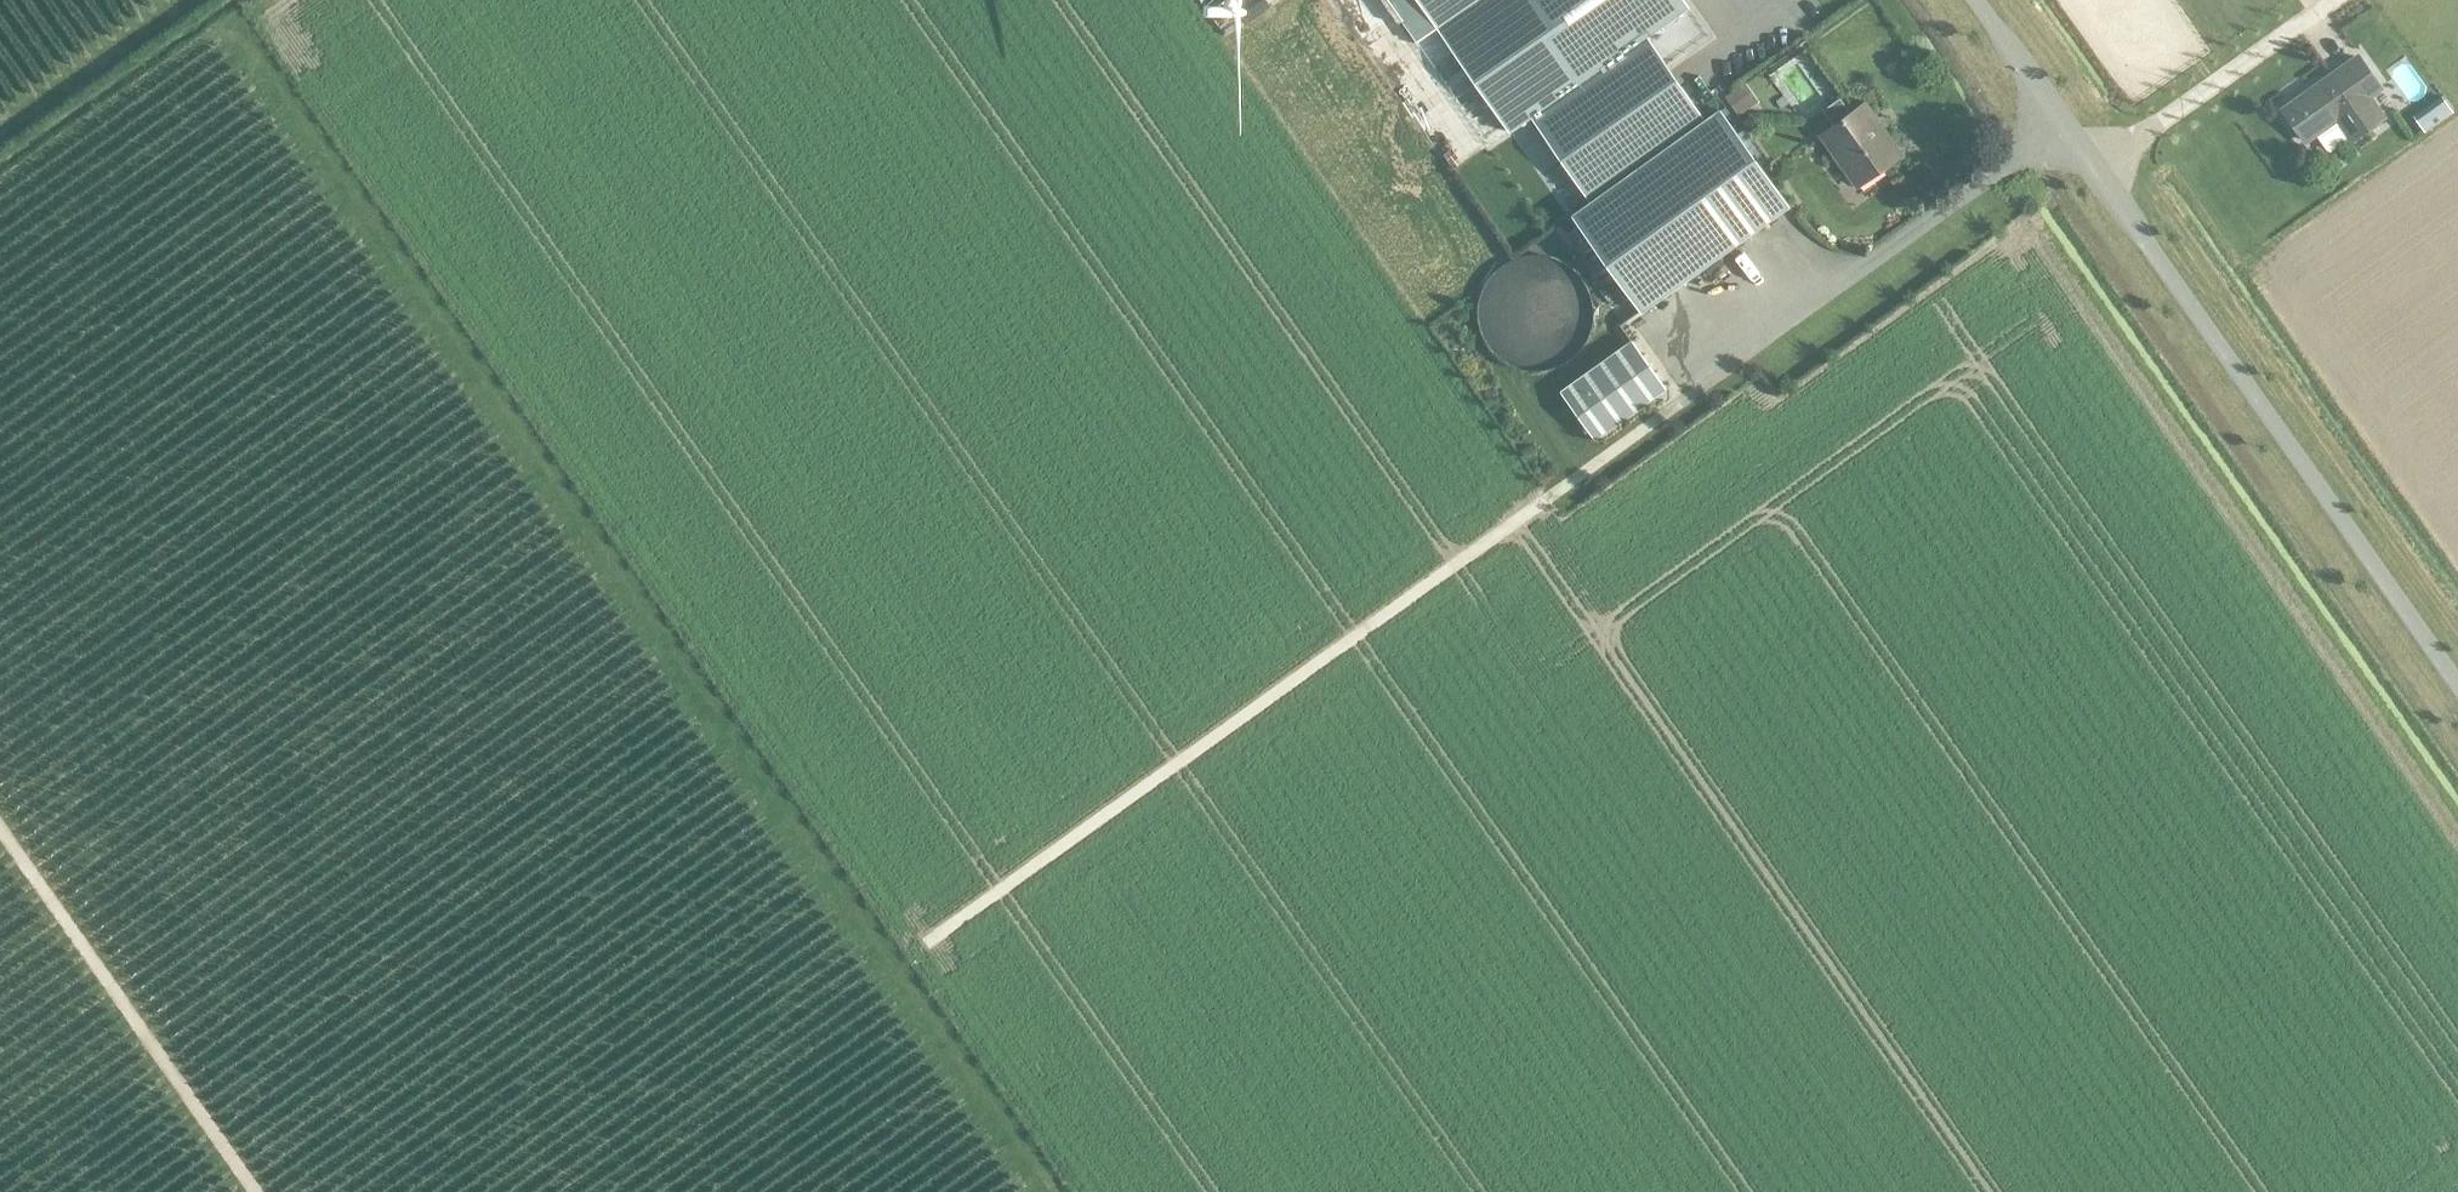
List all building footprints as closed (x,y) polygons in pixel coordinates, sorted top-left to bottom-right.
[(1437,28),(1509,132),(1689,7),(1684,0),(1389,0),(1417,41),(1437,28)] [(1594,201),(1708,119),(1649,35),(1534,115),(1594,201)] [(2368,96),(2380,87),(2358,57),(2357,58),(2358,60),(2349,67),(2347,64),(2332,75),(2333,77),(2299,102),(2297,100),(2283,110),(2305,140),(2337,118),(2352,139),(2383,117),(2368,96)] [(1834,126),(1821,135),(1857,186),(1901,155),(1865,104),(1851,114),(1840,98),(1823,110),(1834,126)] [(1720,111),(1574,216),(1642,310),(1788,206),(1720,111)] [(1510,365),(1516,367),(1522,369),(1524,369),(1533,370),(1540,370),(1548,369),(1558,366),(1564,363),(1570,359),(1576,354),(1582,347),(1587,338),(1591,328),(1592,321),(1593,316),(1593,309),(1591,300),(1590,294),(1586,286),(1582,279),(1578,275),(1574,270),(1571,267),(1566,264),(1559,261),(1556,259),(1550,257),(1543,256),(1534,255),(1524,256),(1515,259),(1505,264),(1498,268),(1493,274),(1487,281),(1485,285),(1481,294),(1479,302),(1477,313),(1478,318),(1479,324),(1480,328),(1482,335),(1486,343),(1490,349),(1494,353),(1497,356),(1502,360),(1506,363),(1510,365)] [(1666,388),(1632,341),(1561,391),(1594,439),(1666,388)]
